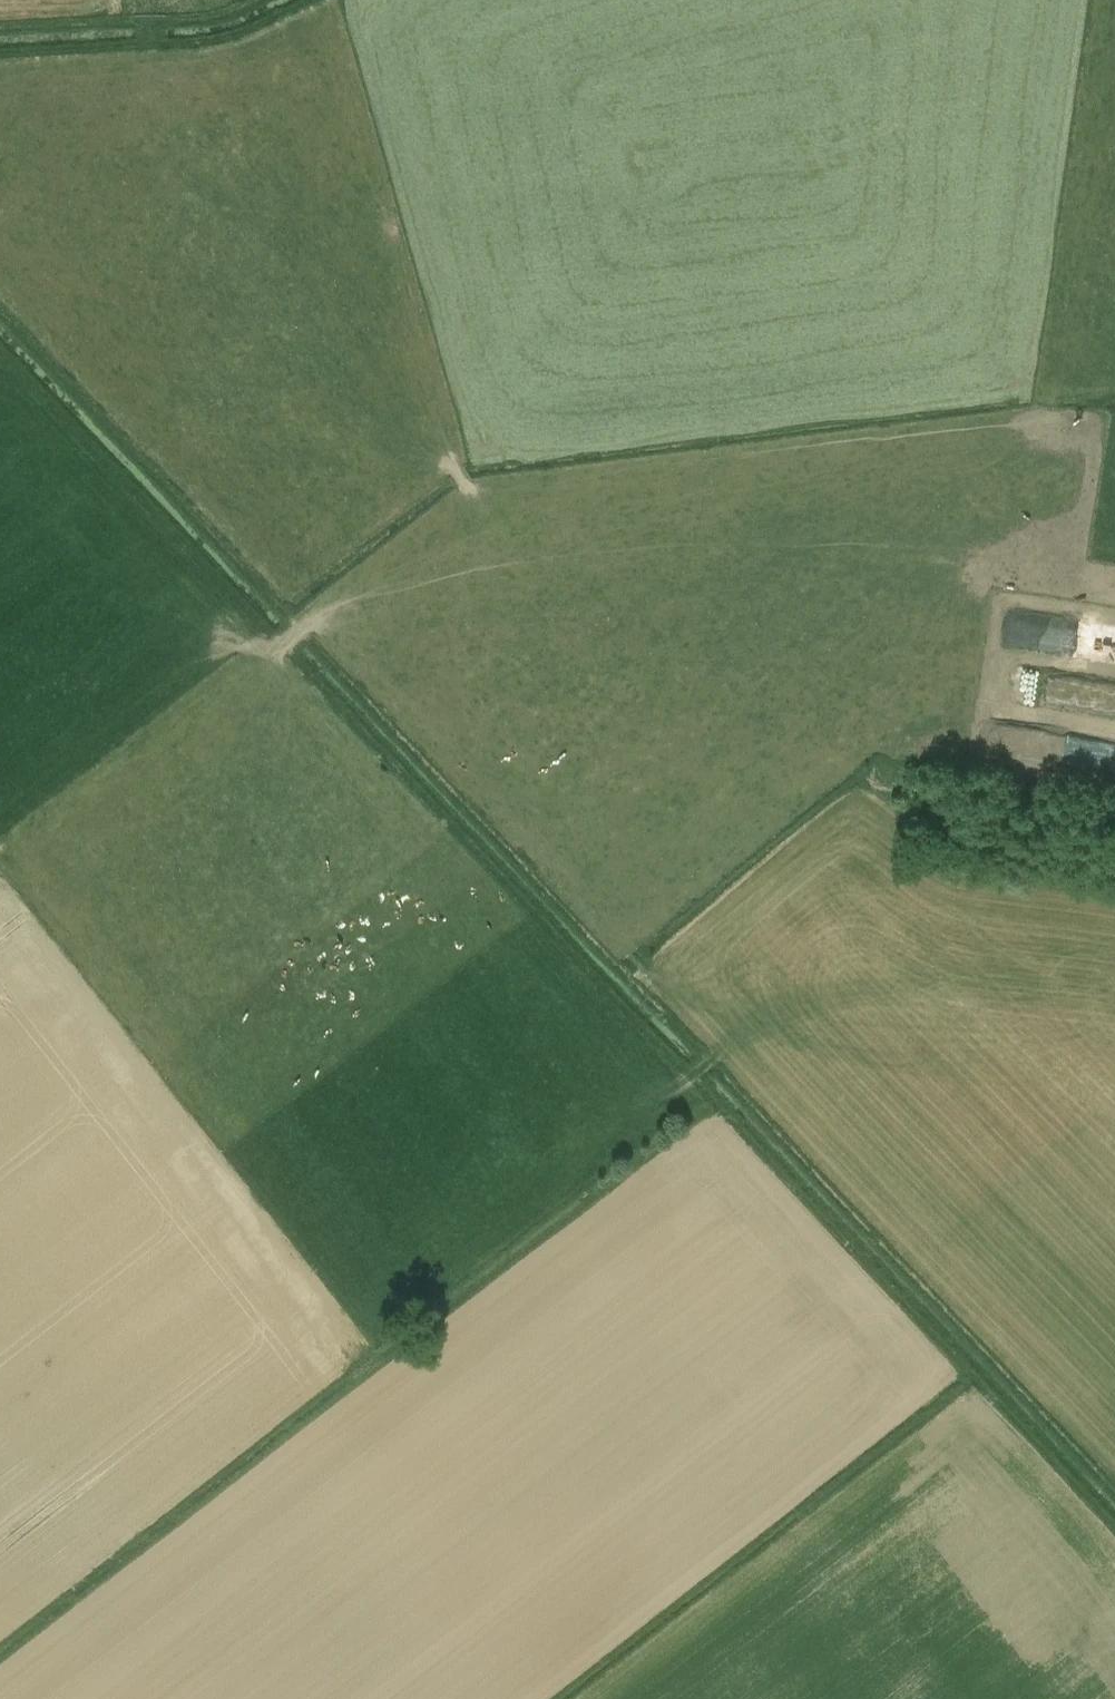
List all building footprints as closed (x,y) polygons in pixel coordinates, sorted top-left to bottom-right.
[(1046,654),(1114,660),(1114,630),(1048,624),(1046,654)]
